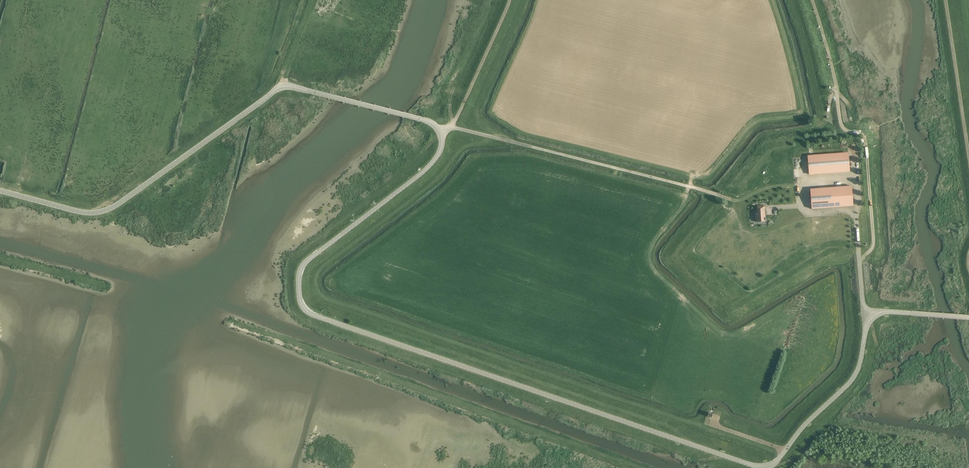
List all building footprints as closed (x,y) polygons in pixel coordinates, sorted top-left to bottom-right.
[(808,156),(809,174),(849,171),(848,153),(808,156)] [(810,189),(812,209),(852,206),(851,186),(810,189)] [(756,222),(765,222),(764,206),(757,206),(758,213),(756,213),(756,217),(756,222)]
